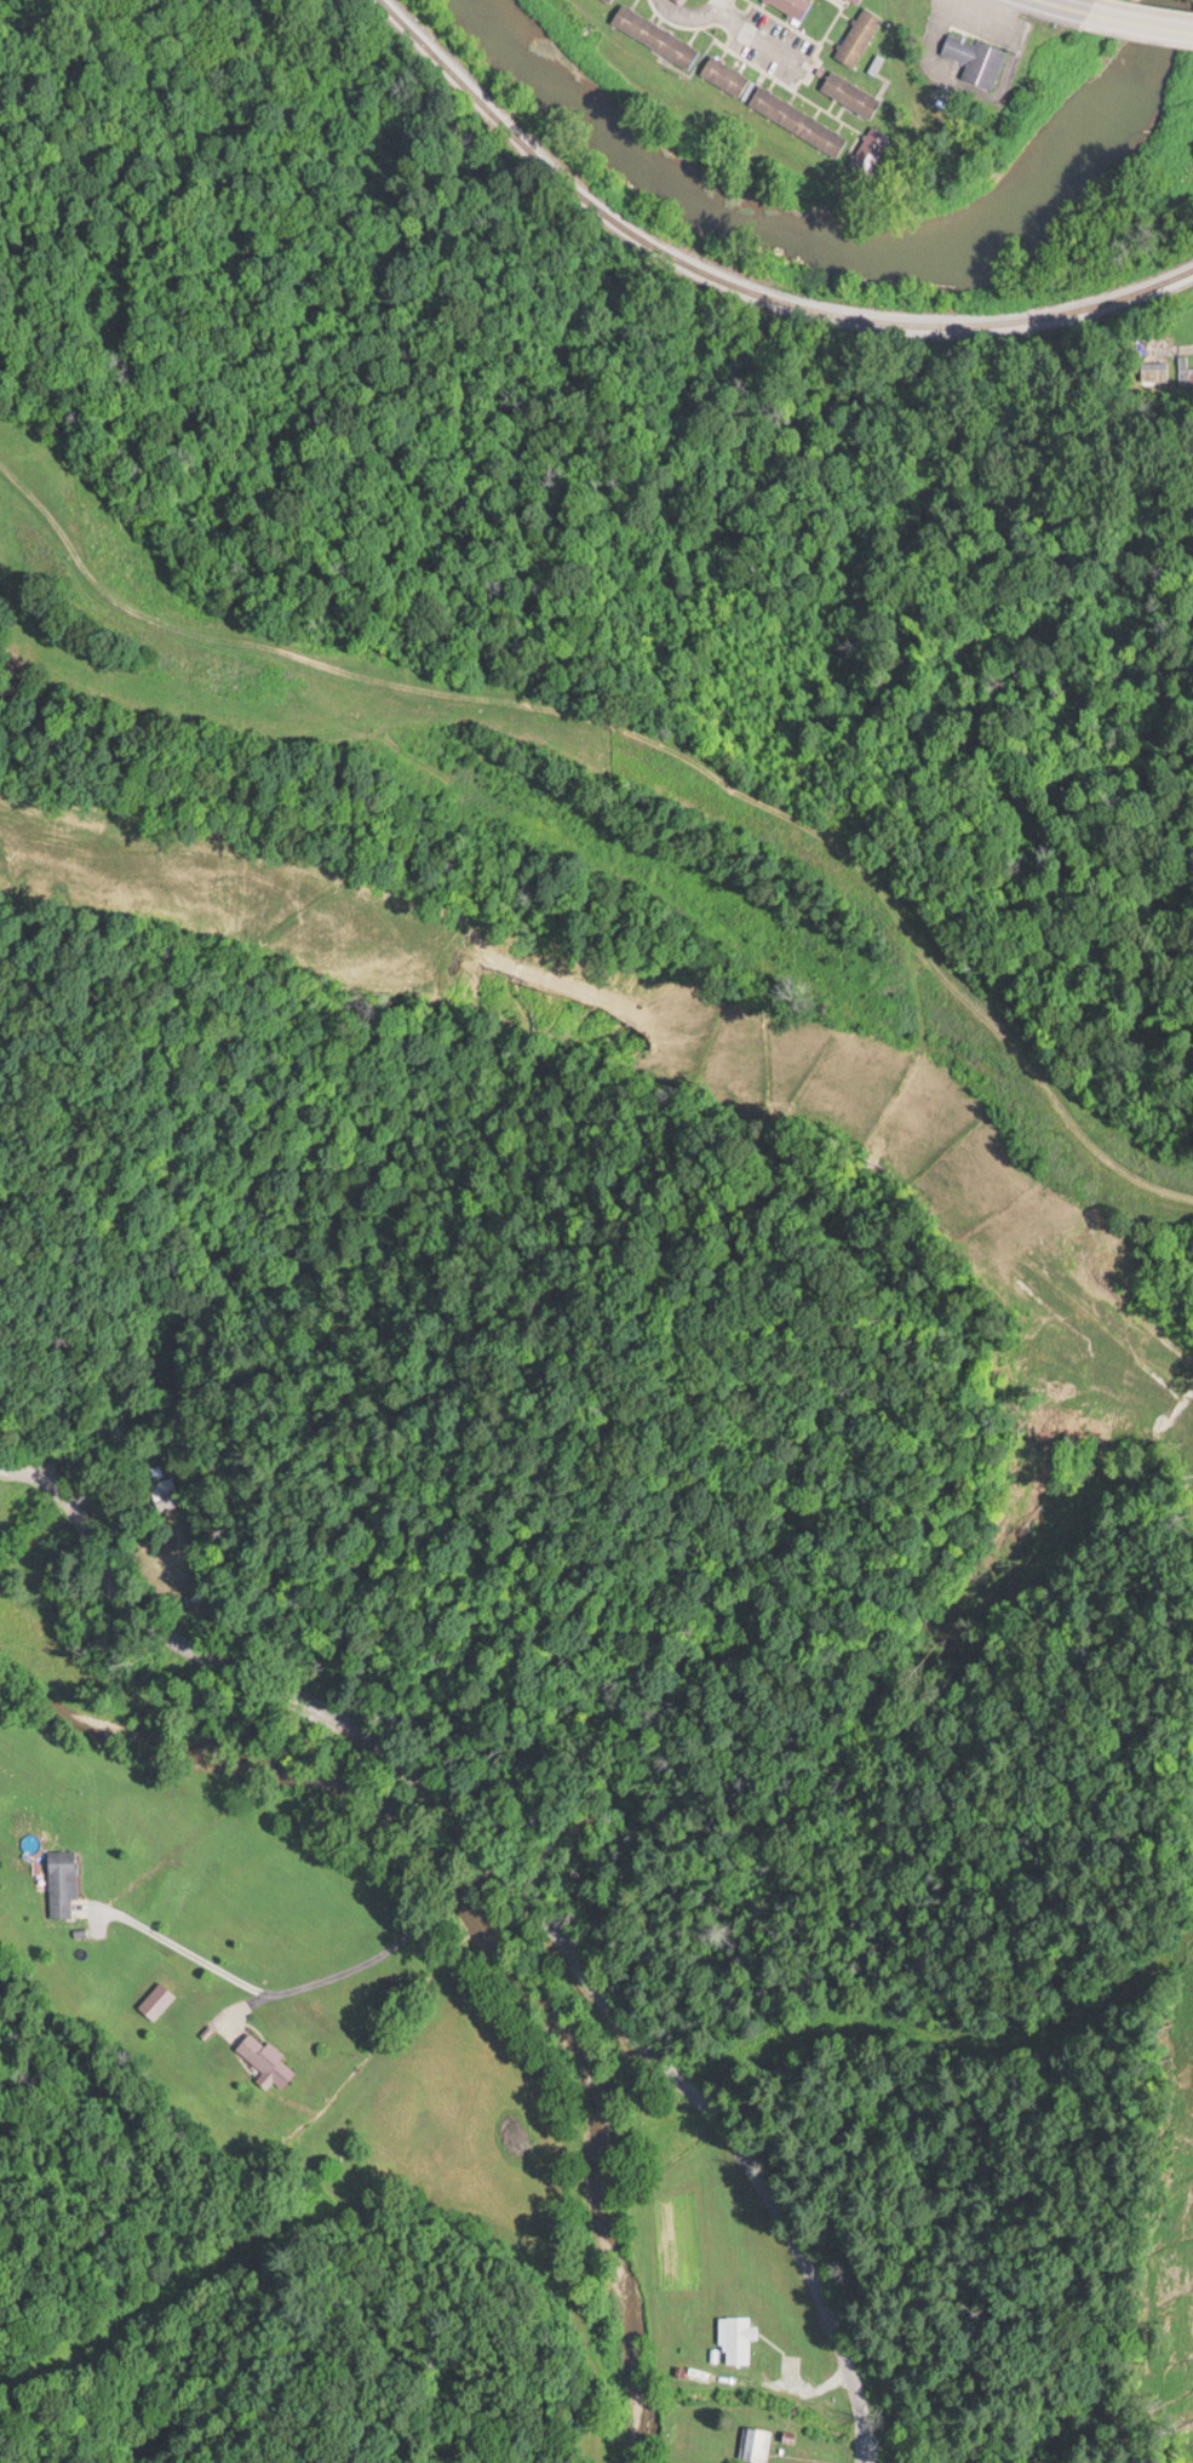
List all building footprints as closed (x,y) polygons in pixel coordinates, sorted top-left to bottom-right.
[(798,19),(810,0),(809,0),(767,0),(798,19)] [(687,67),(698,46),(619,3),(608,23),(687,67)] [(852,66),(882,17),(861,5),(832,54),(852,66)] [(1003,48),(946,30),(939,53),(965,61),(959,79),(991,89),(1003,48)] [(749,79),(711,53),(698,71),(735,98),(749,79)] [(818,88),(866,117),(878,99),(830,69),(818,88)] [(756,85),(745,105),(835,154),(846,135),(756,85)] [(1163,378),(1163,363),(1140,364),(1140,378),(1163,378)] [(149,1481),(155,1508),(178,1503),(172,1476),(149,1481)] [(70,1896),(75,1896),(75,1848),(46,1849),(47,1916),(70,1916),(70,1896)] [(135,2004),(151,2020),(174,1996),(158,1980),(135,2004)] [(294,2070),(250,2028),(234,2045),(278,2087),(294,2070)] [(747,2337),(755,2337),(755,2325),(748,2325),(748,2316),(719,2316),(719,2341),(724,2341),(724,2363),(747,2363),(747,2337)] [(737,2457),(764,2462),(770,2429),(743,2425),(737,2457)]
